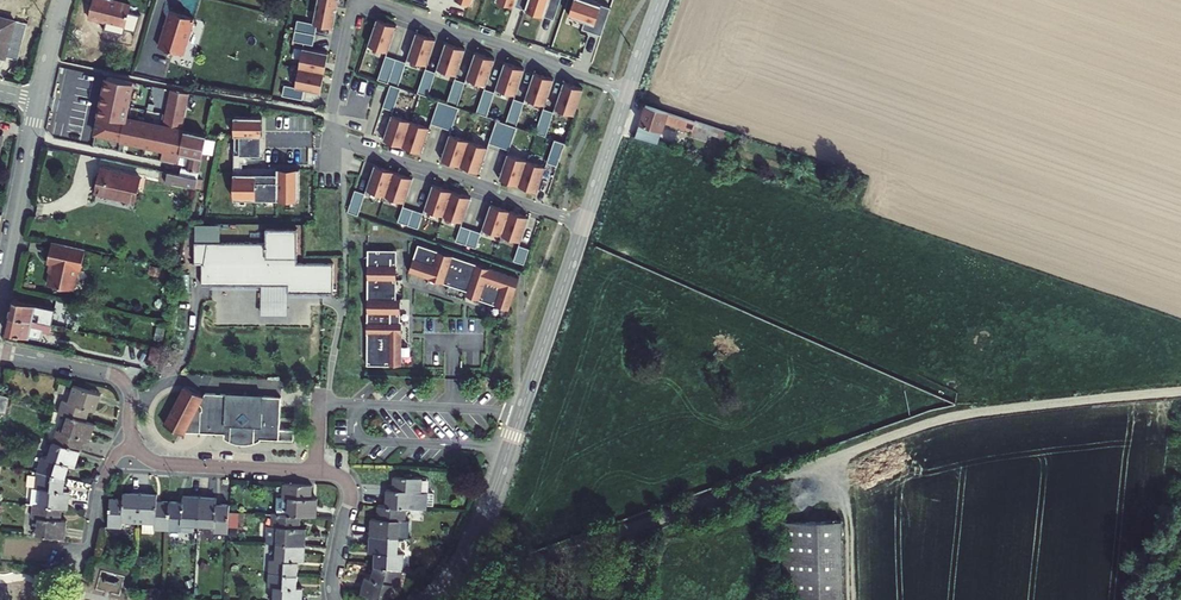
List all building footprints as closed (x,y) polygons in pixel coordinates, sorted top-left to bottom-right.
[(76,19),(115,27),(119,5),(102,2),(102,0),(80,0),(76,19)] [(338,3),(323,0),(317,0),(313,23),(318,23),(334,26),(336,11),(338,3)] [(550,15),(555,0),(504,0),(550,15)] [(595,0),(566,0),(561,12),(578,18),(576,25),(595,31),(604,3),(595,0)] [(158,13),(148,49),(172,56),(182,19),(158,13)] [(377,18),(368,44),(388,51),(397,25),(381,20),(377,18)] [(294,30),(316,34),(318,23),(313,23),(296,20),(294,30)] [(316,34),(294,30),(293,40),(314,44),(316,34)] [(416,31),(407,57),(427,64),(436,38),(422,33),(416,31)] [(445,41),(436,67),(457,73),(465,48),(451,43),(445,41)] [(302,48),(299,67),(325,71),(326,66),(328,53),(302,48)] [(474,51),(466,77),(486,83),(495,57),(480,53),(474,51)] [(396,58),(386,54),(378,78),(388,82),(396,58)] [(407,61),(396,58),(388,82),(399,86),(407,61)] [(504,60),(495,86),(516,93),(524,67),(510,62),(504,60)] [(123,77),(76,67),(74,77),(93,80),(83,137),(107,142),(106,145),(150,153),(148,159),(166,163),(167,156),(177,159),(175,170),(168,169),(166,172),(155,170),(151,190),(182,197),(193,136),(170,131),(178,89),(160,85),(151,130),(113,123),(123,77)] [(323,78),(325,71),(299,67),(295,86),(321,91),(323,78)] [(436,71),(425,68),(417,92),(428,95),(436,71)] [(534,70),(525,96),(545,103),(554,77),(539,72),(534,70)] [(465,81),(455,77),(447,101),(457,105),(465,81)] [(563,80),(554,106),(574,113),(583,87),(567,81),(563,80)] [(400,89),(389,85),(382,108),(392,111),(400,89)] [(302,100),(304,90),(284,87),(282,97),(302,100)] [(495,91),(484,87),(476,111),(487,115),(495,91)] [(524,100),(514,97),(506,121),(516,124),(524,100)] [(447,104),(437,101),(429,124),(440,127),(447,104)] [(693,130),(697,119),(645,103),(635,135),(660,142),(666,122),(693,130)] [(458,108),(447,104),(440,127),(450,131),(458,108)] [(554,110),(543,107),(535,131),(546,134),(554,110)] [(228,113),(228,150),(255,150),(255,113),(228,113)] [(411,122),(391,115),(383,140),(387,142),(402,147),(411,122)] [(505,123),(495,120),(487,143),(498,146),(505,123)] [(430,128),(411,122),(402,147),(406,148),(422,153),(430,128)] [(516,127),(505,123),(498,146),(508,150),(516,127)] [(468,141),(449,134),(441,160),(453,164),(460,166),(468,141)] [(563,143),(553,140),(545,162),(556,166),(563,143)] [(488,147),(468,141),(460,166),(468,169),(479,173),(488,147)] [(526,160),(507,154),(499,179),(505,181),(518,185),(526,160)] [(546,167),(526,160),(518,185),(526,188),(537,192),(546,167)] [(360,186),(380,193),(388,168),(377,165),(369,162),(360,186)] [(228,164),(227,195),(293,196),(294,165),(228,164)] [(403,173),(388,168),(380,193),(399,199),(407,175),(403,173)] [(88,170),(83,194),(123,203),(129,178),(88,170)] [(424,209),(444,216),(452,192),(436,187),(432,185),(424,209)] [(366,192),(355,189),(348,212),(358,215),(366,192)] [(466,196),(452,192),(444,216),(462,222),(470,198),(466,196)] [(483,229),(502,236),(510,212),(497,207),(491,205),(483,229)] [(412,210),(402,207),(397,220),(408,224),(412,210)] [(423,214),(412,210),(408,224),(418,227),(423,214)] [(525,216),(510,212),(502,236),(521,242),(529,218),(525,216)] [(470,230),(459,227),(455,240),(465,244),(470,230)] [(480,234),(470,230),(465,244),(476,247),(480,234)] [(261,315),(287,316),(288,292),(334,292),(334,265),(296,264),(297,231),(265,231),(265,245),(196,243),(195,264),(202,265),(202,284),(261,285),(261,315)] [(41,267),(38,287),(65,292),(68,271),(72,272),(75,250),(41,243),(37,266),(41,267)] [(528,251),(518,247),(513,261),(523,264),(528,251)] [(416,248),(407,276),(465,295),(464,299),(507,313),(517,282),(416,248)] [(366,253),(366,369),(399,369),(399,338),(401,338),(401,324),(399,324),(399,302),(395,302),(395,253),(366,253)] [(17,303),(10,336),(34,341),(36,334),(54,338),(56,329),(37,325),(39,317),(58,321),(59,311),(17,303)] [(156,322),(147,320),(142,348),(152,350),(156,322)] [(92,337),(74,333),(70,348),(89,351),(92,337)] [(36,523),(35,535),(64,539),(66,523),(61,522),(63,508),(67,508),(69,495),(64,493),(66,479),(69,469),(74,470),(84,442),(90,444),(95,427),(87,424),(90,411),(96,413),(101,396),(73,387),(68,402),(63,400),(58,415),(67,418),(63,433),(57,431),(47,458),(43,456),(37,473),(35,494),(31,494),(29,505),(32,506),(31,523),(36,523)] [(183,387),(161,424),(184,437),(187,432),(227,435),(226,442),(231,444),(237,446),(243,447),(248,446),(253,445),(253,441),(293,443),(293,432),(279,431),(281,398),(206,393),(204,397),(183,387)] [(13,422),(17,403),(0,400),(0,419),(13,422)] [(9,485),(12,469),(0,467),(0,483),(9,485)] [(362,599),(366,599),(393,599),(394,590),(400,591),(403,575),(404,553),(400,553),(401,526),(408,526),(408,511),(417,511),(418,496),(423,496),(423,481),(394,480),(393,493),(388,493),(387,510),(378,510),(377,522),(371,522),(371,538),(369,554),(375,555),(374,572),(371,583),(365,583),(362,599)] [(300,590),(294,590),(296,562),(301,563),(303,530),(297,529),(298,516),(314,517),(315,500),(309,500),(311,487),(279,485),(279,501),(284,501),(284,515),(268,514),(268,526),(263,526),(263,544),(271,544),(271,559),(266,559),(264,592),(269,592),(269,599),(299,599),(300,590)] [(109,499),(107,528),(125,528),(124,524),(142,525),(141,533),(151,533),(151,531),(194,534),(194,529),(214,530),(213,535),(229,536),(231,507),(218,507),(218,500),(185,499),(185,503),(158,501),(158,496),(125,495),(124,500),(109,499)] [(786,599),(845,599),(842,522),(785,523),(786,599)]
